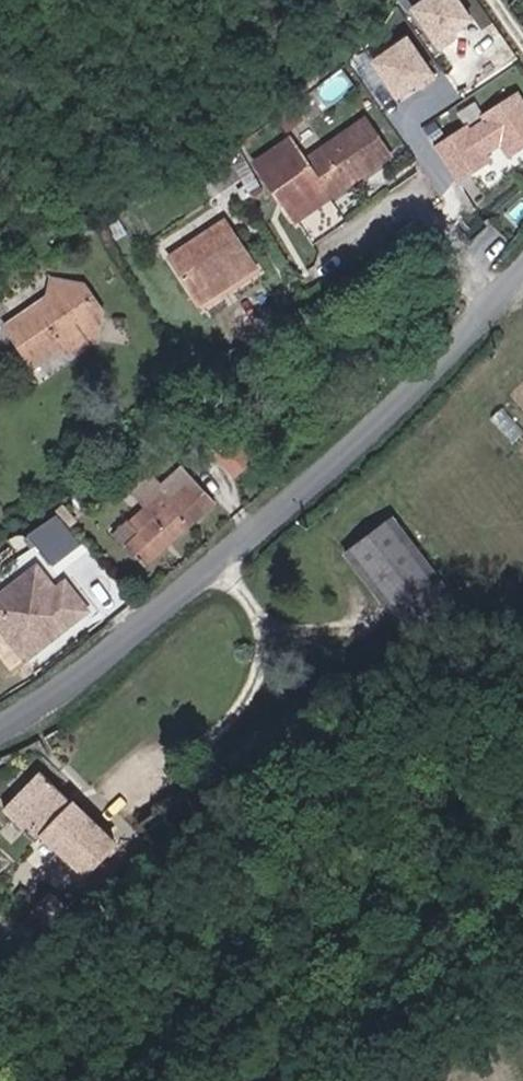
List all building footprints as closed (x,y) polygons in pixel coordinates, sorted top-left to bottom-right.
[(465,0),(430,0),(420,7),(445,43),(479,19),(465,0)] [(442,75),(415,36),(380,61),(407,99),(442,75)] [(445,144),(470,180),(498,161),(493,155),(508,144),(517,157),(522,152),(522,92),(490,115),(492,118),(478,128),(475,123),(445,144)] [(259,160),(299,221),(398,155),(371,114),(311,154),(298,134),(259,160)] [(170,254),(195,291),(250,255),(226,218),(170,254)] [(250,255),(195,291),(201,301),(257,265),(250,255)] [(34,365),(63,345),(71,356),(83,345),(87,291),(81,282),(44,276),(45,294),(5,326),(34,365)] [(99,307),(87,291),(83,345),(96,336),(99,307)] [(235,475),(249,463),(231,442),(218,453),(235,475)] [(163,491),(187,515),(211,491),(187,467),(163,491)] [(149,562),(192,520),(187,515),(163,491),(147,476),(135,488),(151,503),(133,521),(142,530),(129,543),(149,562)] [(58,512),(30,533),(56,567),(84,547),(58,512)] [(463,606),(401,516),(351,550),(410,640),(463,606)] [(73,617),(50,590),(40,599),(15,568),(0,581),(0,652),(12,667),(73,617)] [(49,771),(16,799),(85,877),(122,845),(81,799),(77,802),(49,771)] [(49,892),(32,909),(53,930),(70,914),(49,892)]
